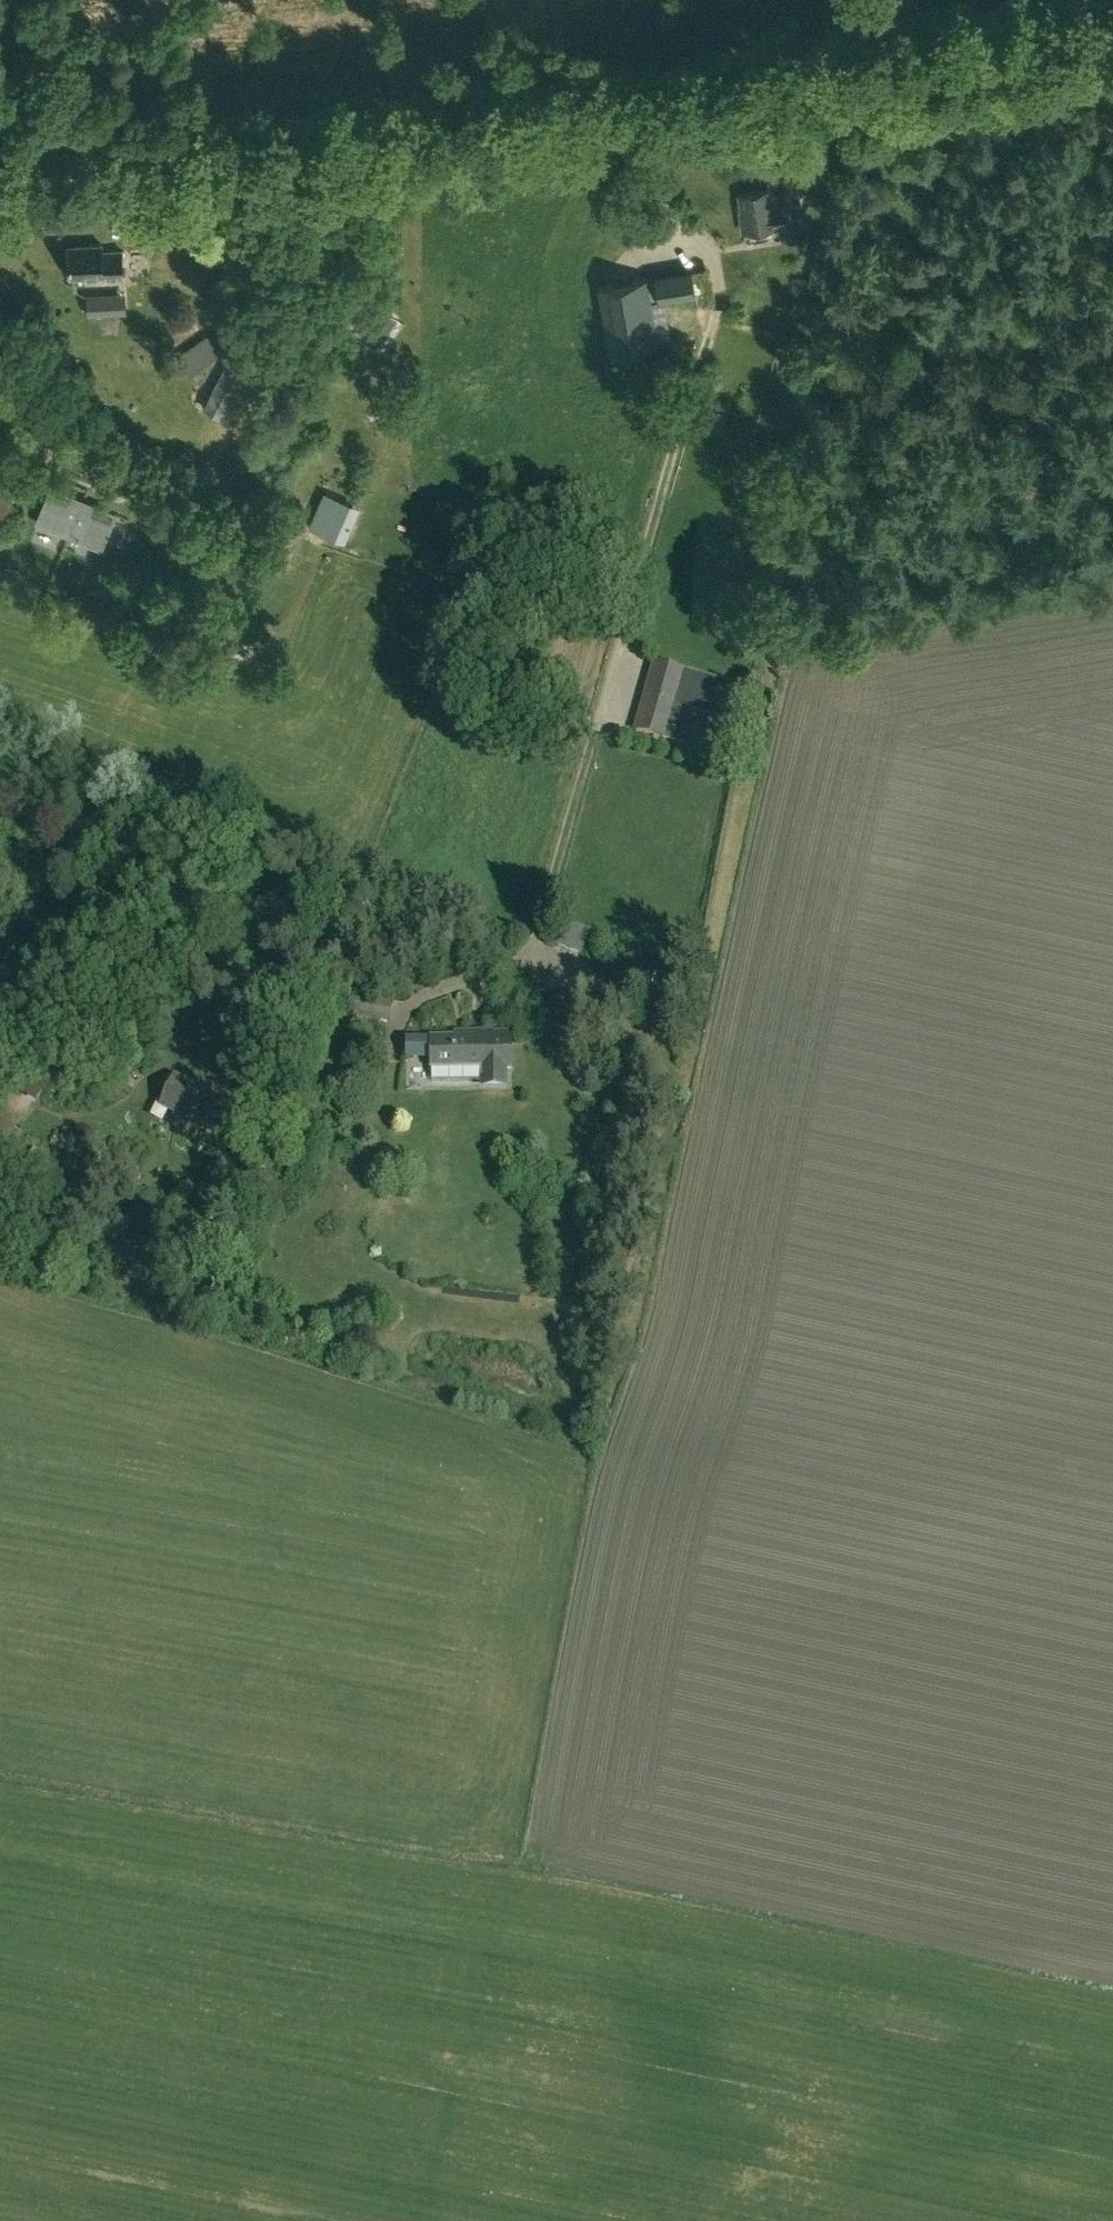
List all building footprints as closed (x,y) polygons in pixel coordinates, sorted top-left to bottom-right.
[(656,24),(658,30),(669,27),(667,21),(656,24)] [(739,197),(742,214),(741,217),(743,234),(781,228),(783,240),(806,236),(801,205),(773,210),(770,191),(739,197)] [(73,245),(73,277),(105,276),(105,278),(126,278),(125,251),(106,252),(106,245),(73,245)] [(652,303),(660,301),(668,342),(704,335),(699,305),(710,303),(704,271),(599,288),(610,354),(620,352),(623,366),(654,361),(651,346),(658,345),(652,303)] [(86,313),(91,313),(92,330),(107,329),(107,312),(123,312),(123,292),(85,293),(86,313)] [(203,408),(222,418),(250,368),(231,357),(203,408)] [(122,547),(133,520),(98,506),(86,533),(122,547)] [(738,720),(746,693),(746,691),(741,689),(742,687),(655,662),(635,730),(666,739),(676,705),(731,721),(731,718),(738,720)] [(485,1069),(485,1085),(504,1085),(504,1070),(512,1070),(512,1033),(463,1034),(463,1038),(431,1039),(432,1070),(485,1069)] [(218,1098),(175,1078),(166,1098),(176,1103),(172,1112),(227,1138),(243,1104),(220,1093),(218,1098)]
